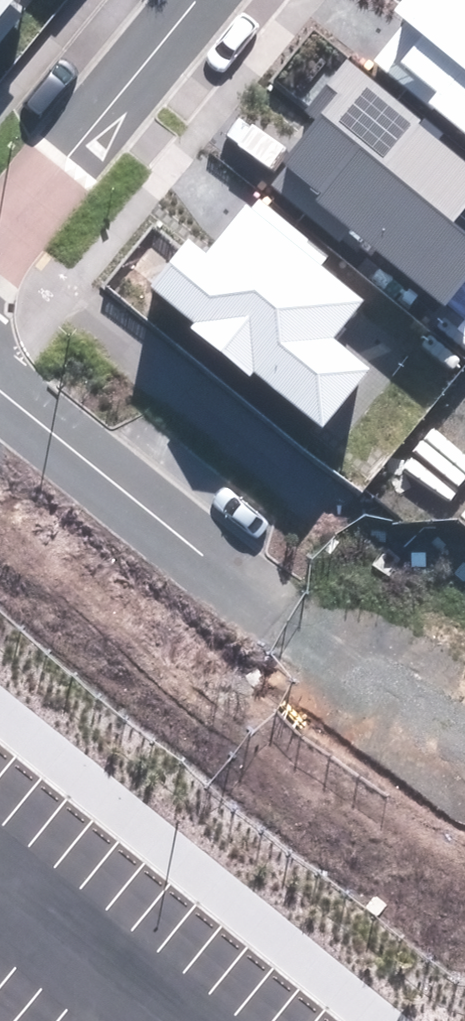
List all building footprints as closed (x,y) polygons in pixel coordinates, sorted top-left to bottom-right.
[(13,0),(0,0),(0,15),(13,0)] [(464,139),(464,0),(402,0),(394,9),(406,19),(371,62),(464,139)] [(445,306),(464,281),(464,232),(455,224),(464,212),(464,156),(343,59),(306,104),(324,118),(271,184),(342,241),(350,231),(445,306)] [(254,371),(323,427),(372,366),(337,338),(367,301),(319,263),(328,253),(257,195),(209,255),(190,239),(152,286),(196,322),(191,327),(250,375),(254,371)]
